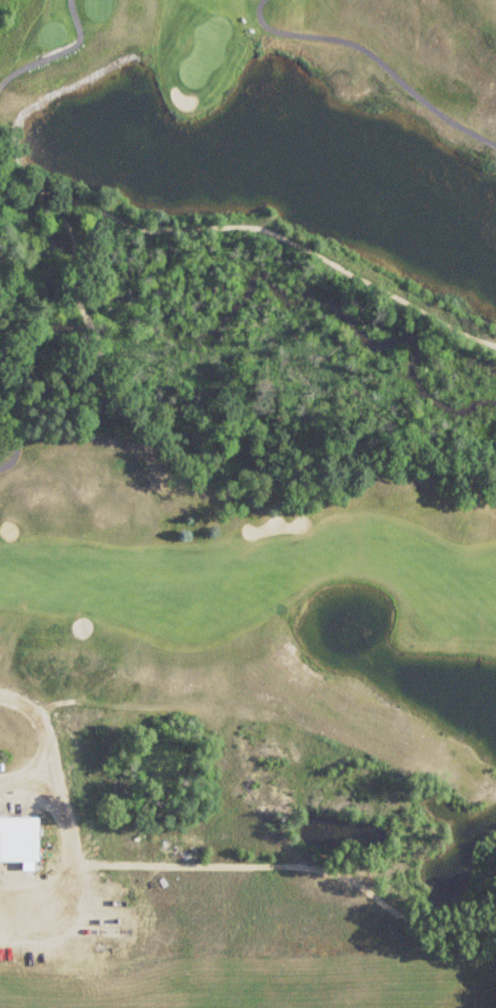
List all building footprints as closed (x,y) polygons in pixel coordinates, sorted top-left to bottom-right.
[(0,833),(0,862),(41,862),(41,833),(0,833)]
